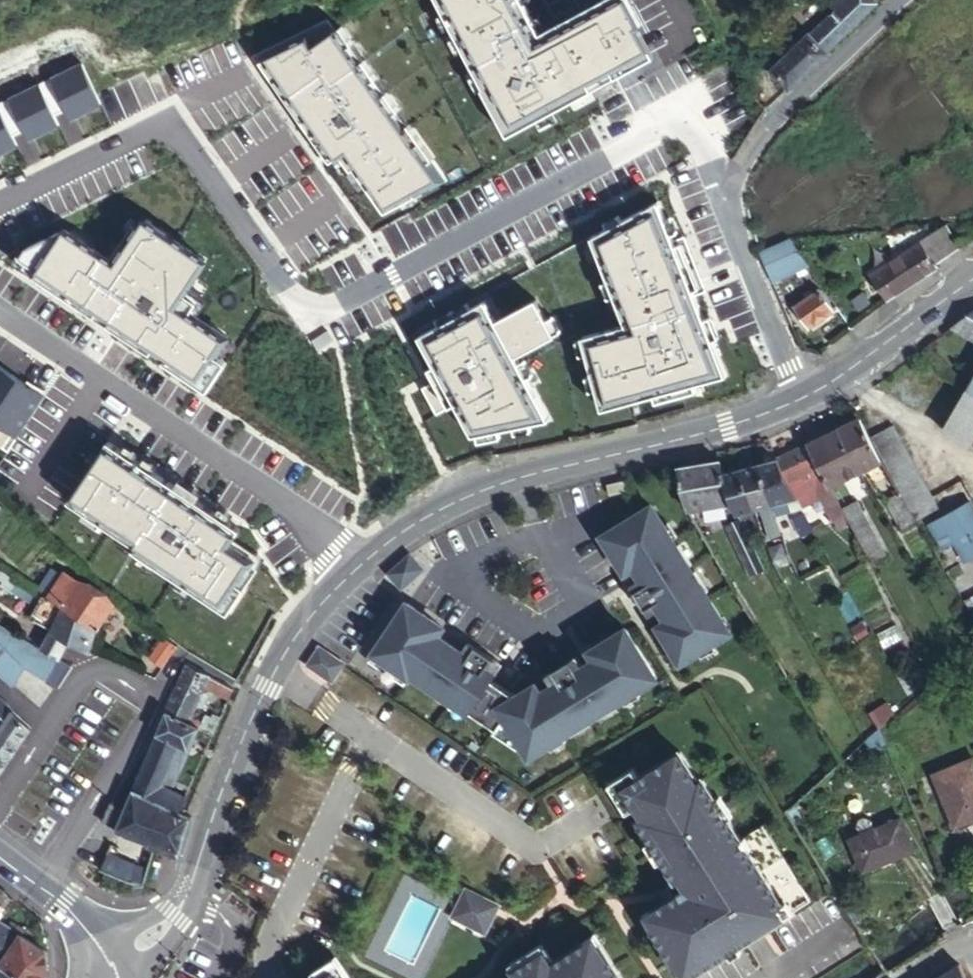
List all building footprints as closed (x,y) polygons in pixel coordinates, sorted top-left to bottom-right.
[(443,17),(451,32),(456,40),(463,55),(476,78),(484,92),(482,93),(507,140),(537,124),(551,117),(655,61),(638,30),(642,28),(627,0),(609,0),(598,6),(583,14),(578,17),(563,25),(546,34),(539,37),(532,23),(522,6),(519,0),(434,0),(443,17)] [(579,7),(583,14),(598,6),(594,0),(592,0),(579,7)] [(876,8),(868,0),(847,0),(834,13),(840,18),(813,44),(807,39),(772,74),(790,92),(876,8)] [(574,10),(559,17),(563,25),(578,17),(574,10)] [(443,17),(437,21),(445,36),(451,32),(443,17)] [(538,19),(532,23),(539,37),(546,34),(538,19)] [(326,23),(250,60),(272,91),(282,84),(310,123),(303,128),(321,153),(322,152),(321,150),(325,147),(332,157),(336,154),(347,169),(350,167),(363,185),(367,182),(388,213),(417,198),(415,193),(438,180),(428,165),(436,160),(339,31),(334,35),(326,23)] [(456,40),(449,44),(457,58),(463,55),(456,40)] [(79,69),(37,90),(52,121),(65,114),(69,123),(98,109),(79,69)] [(476,78),(469,82),(477,96),(482,93),(484,92),(476,78)] [(678,87),(667,94),(676,109),(687,103),(678,87)] [(0,108),(0,120),(10,141),(23,135),(27,143),(56,129),(52,121),(37,90),(0,108)] [(551,117),(537,124),(541,131),(555,124),(551,117)] [(14,150),(10,141),(0,120),(0,157),(14,150)] [(415,193),(417,198),(451,180),(436,160),(428,165),(438,180),(415,193)] [(581,342),(601,414),(725,379),(694,299),(688,284),(699,280),(690,255),(678,260),(673,245),(677,244),(677,243),(672,244),(657,206),(591,241),(624,329),(581,342)] [(25,252),(16,266),(36,279),(31,285),(92,325),(96,319),(109,327),(104,334),(147,362),(151,356),(164,364),(160,370),(198,395),(216,368),(219,363),(214,360),(227,342),(189,317),(197,306),(183,297),(204,265),(144,225),(140,231),(115,269),(109,265),(62,234),(25,252)] [(134,227),(109,265),(115,269),(140,231),(134,227)] [(950,236),(912,238),(919,248),(870,279),(885,303),(935,272),(934,270),(950,261),(960,251),(950,236)] [(772,286),(803,266),(796,255),(790,243),(759,256),(772,286)] [(16,266),(12,272),(31,285),(36,279),(16,266)] [(705,295),(699,280),(688,284),(694,299),(705,295)] [(822,322),(808,301),(793,310),(807,331),(822,322)] [(418,341),(432,368),(440,382),(433,386),(420,393),(435,419),(454,408),(471,440),(548,424),(526,382),(518,368),(514,361),(554,340),(553,339),(545,324),(534,304),(495,325),(483,305),(468,313),(440,328),(418,341)] [(464,306),(437,321),(440,328),(468,313),(464,306)] [(949,332),(972,346),(972,315),(949,332)] [(96,319),(92,325),(104,334),(109,327),(96,319)] [(552,320),(545,324),(553,339),(560,335),(552,320)] [(151,356),(147,362),(160,370),(164,364),(151,356)] [(525,364),(518,368),(526,382),(533,378),(525,364)] [(216,368),(198,395),(204,400),(223,372),(216,368)] [(440,382),(432,368),(425,372),(433,386),(440,382)] [(8,454),(44,399),(0,370),(0,449),(8,454)] [(966,391),(942,433),(969,448),(972,441),(972,395),(967,391),(966,391)] [(860,473),(882,463),(869,441),(859,422),(857,423),(838,432),(860,473)] [(869,441),(882,463),(900,495),(910,511),(932,499),(892,428),(869,441)] [(828,488),(860,473),(838,432),(805,447),(805,448),(818,471),(824,481),(828,488)] [(805,448),(805,447),(775,461),(788,484),(818,471),(805,448)] [(104,448),(65,507),(132,552),(129,557),(224,620),(241,595),(234,590),(250,565),(226,549),(231,542),(236,535),(183,500),(179,506),(168,499),(172,493),(104,448)] [(775,461),(758,465),(770,507),(771,507),(774,516),(788,512),(786,502),(796,499),(788,484),(775,461)] [(679,474),(691,515),(730,505),(722,476),(719,465),(679,474)] [(752,512),(756,511),(770,507),(758,465),(739,471),(752,512)] [(734,517),(752,512),(739,471),(722,476),(730,505),(734,517)] [(818,471),(788,484),(796,499),(802,511),(817,503),(829,525),(844,517),(841,510),(829,516),(813,488),(824,481),(818,471)] [(813,488),(829,516),(841,510),(828,488),(824,481),(813,488)] [(606,489),(609,499),(626,495),(624,484),(606,489)] [(910,511),(900,495),(888,502),(903,530),(916,523),(910,511)] [(910,511),(916,523),(938,510),(932,499),(910,511)] [(854,502),(841,510),(844,517),(872,565),(886,557),(854,502)] [(771,507),(770,507),(756,511),(765,541),(780,536),(774,516),(771,507)] [(971,507),(932,530),(944,551),(956,544),(966,563),(972,559),(972,509),(971,507)] [(651,509),(600,540),(623,576),(637,568),(670,621),(664,625),(657,630),(679,666),(729,635),(707,598),(704,600),(671,546),(673,545),(651,509)] [(814,531),(804,513),(793,520),(803,538),(814,531)] [(764,573),(735,524),(724,531),(752,581),(764,573)] [(262,563),(231,542),(226,549),(250,565),(234,590),(241,595),(262,563)] [(385,578),(398,593),(419,575),(405,560),(385,578)] [(664,625),(670,621),(637,568),(631,571),(638,583),(657,614),(664,625)] [(0,589),(8,581),(0,574),(0,589)] [(34,613),(40,603),(8,581),(0,589),(0,593),(8,599),(10,596),(34,613)] [(61,582),(44,606),(59,616),(74,593),(99,605),(61,582)] [(638,583),(628,589),(647,620),(657,614),(638,583)] [(111,612),(99,605),(74,593),(59,616),(61,617),(95,635),(111,612)] [(40,603),(34,613),(27,626),(51,639),(61,617),(59,616),(44,606),(40,603)] [(655,681),(624,632),(587,655),(595,669),(541,703),(532,689),(519,698),(512,702),(432,647),(436,641),(441,634),(406,610),(366,667),(402,691),(410,678),(493,735),(491,738),(526,762),(563,739),(561,736),(616,702),(618,704),(655,681)] [(89,655),(95,635),(61,617),(51,639),(66,647),(87,658),(89,655)] [(47,682),(10,657),(23,643),(0,631),(0,667),(0,683),(10,693),(24,674),(45,686),(47,682)] [(66,647),(51,639),(42,655),(56,664),(66,647)] [(432,647),(512,702),(519,698),(492,680),(459,657),(436,641),(432,647)] [(56,664),(42,655),(23,643),(10,657),(47,682),(56,664)] [(147,663),(161,674),(175,654),(160,644),(147,663)] [(459,657),(492,680),(499,670),(466,647),(459,657)] [(317,653),(305,671),(330,688),(342,670),(317,653)] [(549,690),(580,670),(573,660),(542,679),(549,690)] [(537,697),(541,703),(595,669),(592,663),(580,670),(549,690),(537,697)] [(70,673),(56,664),(47,682),(45,686),(43,688),(55,695),(70,673)] [(231,694),(185,671),(163,717),(165,719),(197,732),(212,739),(219,723),(212,720),(210,724),(204,721),(201,728),(191,724),(204,694),(226,704),(231,694)] [(892,712),(883,702),(867,720),(876,729),(892,712)] [(10,717),(0,707),(0,732),(10,717)] [(10,761),(28,734),(10,717),(0,732),(0,753),(10,761)] [(197,732),(165,719),(131,795),(178,818),(185,803),(171,796),(197,732)] [(853,747),(849,742),(841,748),(845,753),(853,747)] [(10,761),(0,753),(0,775),(10,761)] [(681,977),(694,977),(811,903),(763,829),(741,843),(702,782),(698,785),(679,755),(638,782),(621,792),(634,812),(640,821),(636,824),(682,895),(643,920),(681,977)] [(933,778),(953,829),(972,821),(972,762),(933,778)] [(626,817),(634,812),(621,792),(638,782),(633,774),(608,789),(626,817)] [(178,818),(131,795),(122,817),(115,835),(150,850),(149,853),(165,859),(177,864),(190,824),(178,818)] [(108,811),(100,828),(115,835),(122,817),(108,811)] [(913,856),(900,823),(850,843),(863,876),(882,868),(913,856)] [(131,871),(104,859),(98,873),(138,889),(146,868),(135,864),(131,871)] [(464,896),(451,924),(483,939),(496,911),(464,896)] [(20,935),(0,924),(0,967),(1,967),(20,935)] [(26,940),(20,935),(1,967),(17,977),(46,977),(47,977),(48,952),(26,940)] [(595,940),(585,946),(590,954),(599,948),(595,940)] [(599,948),(590,954),(585,946),(553,967),(545,954),(512,975),(514,977),(619,977),(599,948)] [(510,971),(512,975),(545,954),(542,950),(510,971)] [(337,976),(338,977),(344,977),(336,966),(317,977),(333,977),(337,976)] [(1,967),(0,969),(0,977),(17,977),(1,967)] [(959,968),(943,977),(964,977),(959,968)]
